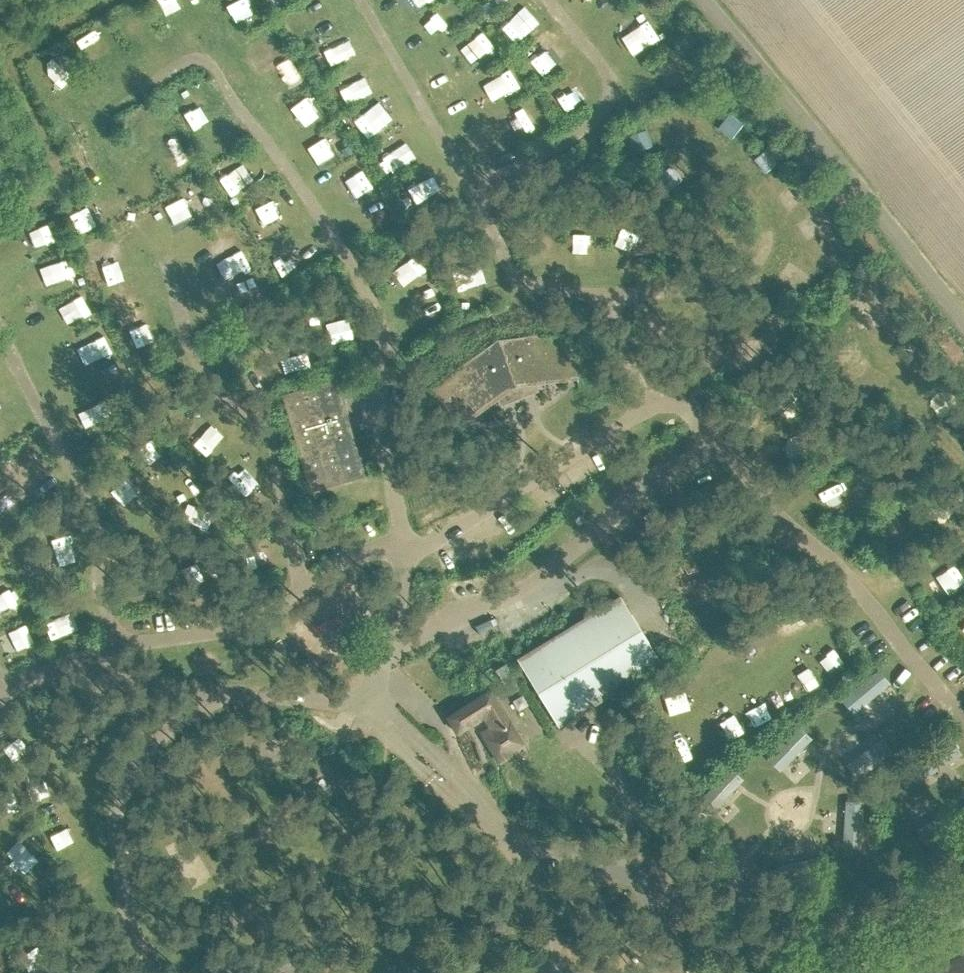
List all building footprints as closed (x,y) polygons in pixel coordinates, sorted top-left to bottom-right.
[(644,7),(620,24),(629,38),(653,21),(644,7)] [(351,80),(335,94),(347,107),(363,92),(351,80)] [(303,124),(327,112),(319,97),(296,109),(303,124)] [(384,196),(358,207),(365,222),(390,211),(384,196)] [(57,217),(37,225),(45,246),(65,239),(57,217)] [(575,226),(574,243),(574,265),(592,265),(593,227),(575,226)] [(627,226),(617,254),(636,261),(646,233),(627,226)] [(452,273),(464,270),(460,257),(448,260),(452,273)] [(241,271),(222,278),(229,299),(248,292),(241,271)] [(66,327),(95,314),(88,299),(59,312),(66,327)] [(141,348),(164,338),(159,326),(136,336),(141,348)] [(464,366),(432,389),(451,415),(454,413),(463,425),(497,400),(501,406),(539,391),(538,384),(578,379),(576,365),(581,365),(577,333),(539,337),(539,335),(497,339),(463,364),(464,366)] [(336,380),(282,396),(309,493),(364,477),(336,380)] [(183,441),(199,429),(191,418),(175,430),(183,441)] [(839,481),(839,506),(860,506),(860,480),(839,481)] [(290,538),(299,565),(315,560),(306,533),(290,538)] [(517,659),(559,727),(662,664),(620,595),(517,659)] [(71,608),(46,618),(53,638),(79,629),(71,608)] [(506,663),(495,670),(511,694),(521,687),(506,663)] [(842,701),(854,714),(890,683),(878,670),(842,701)] [(229,711),(241,704),(231,685),(218,692),(229,711)] [(523,746),(491,692),(448,718),(458,735),(485,719),(491,729),(482,734),(499,762),(509,756),(508,754),(523,746)] [(767,759),(780,772),(812,739),(799,726),(767,759)] [(847,764),(858,779),(893,753),(882,738),(847,764)] [(699,801),(712,813),(744,780),(731,767),(699,801)] [(843,846),(860,847),(864,802),(846,801),(843,846)]
